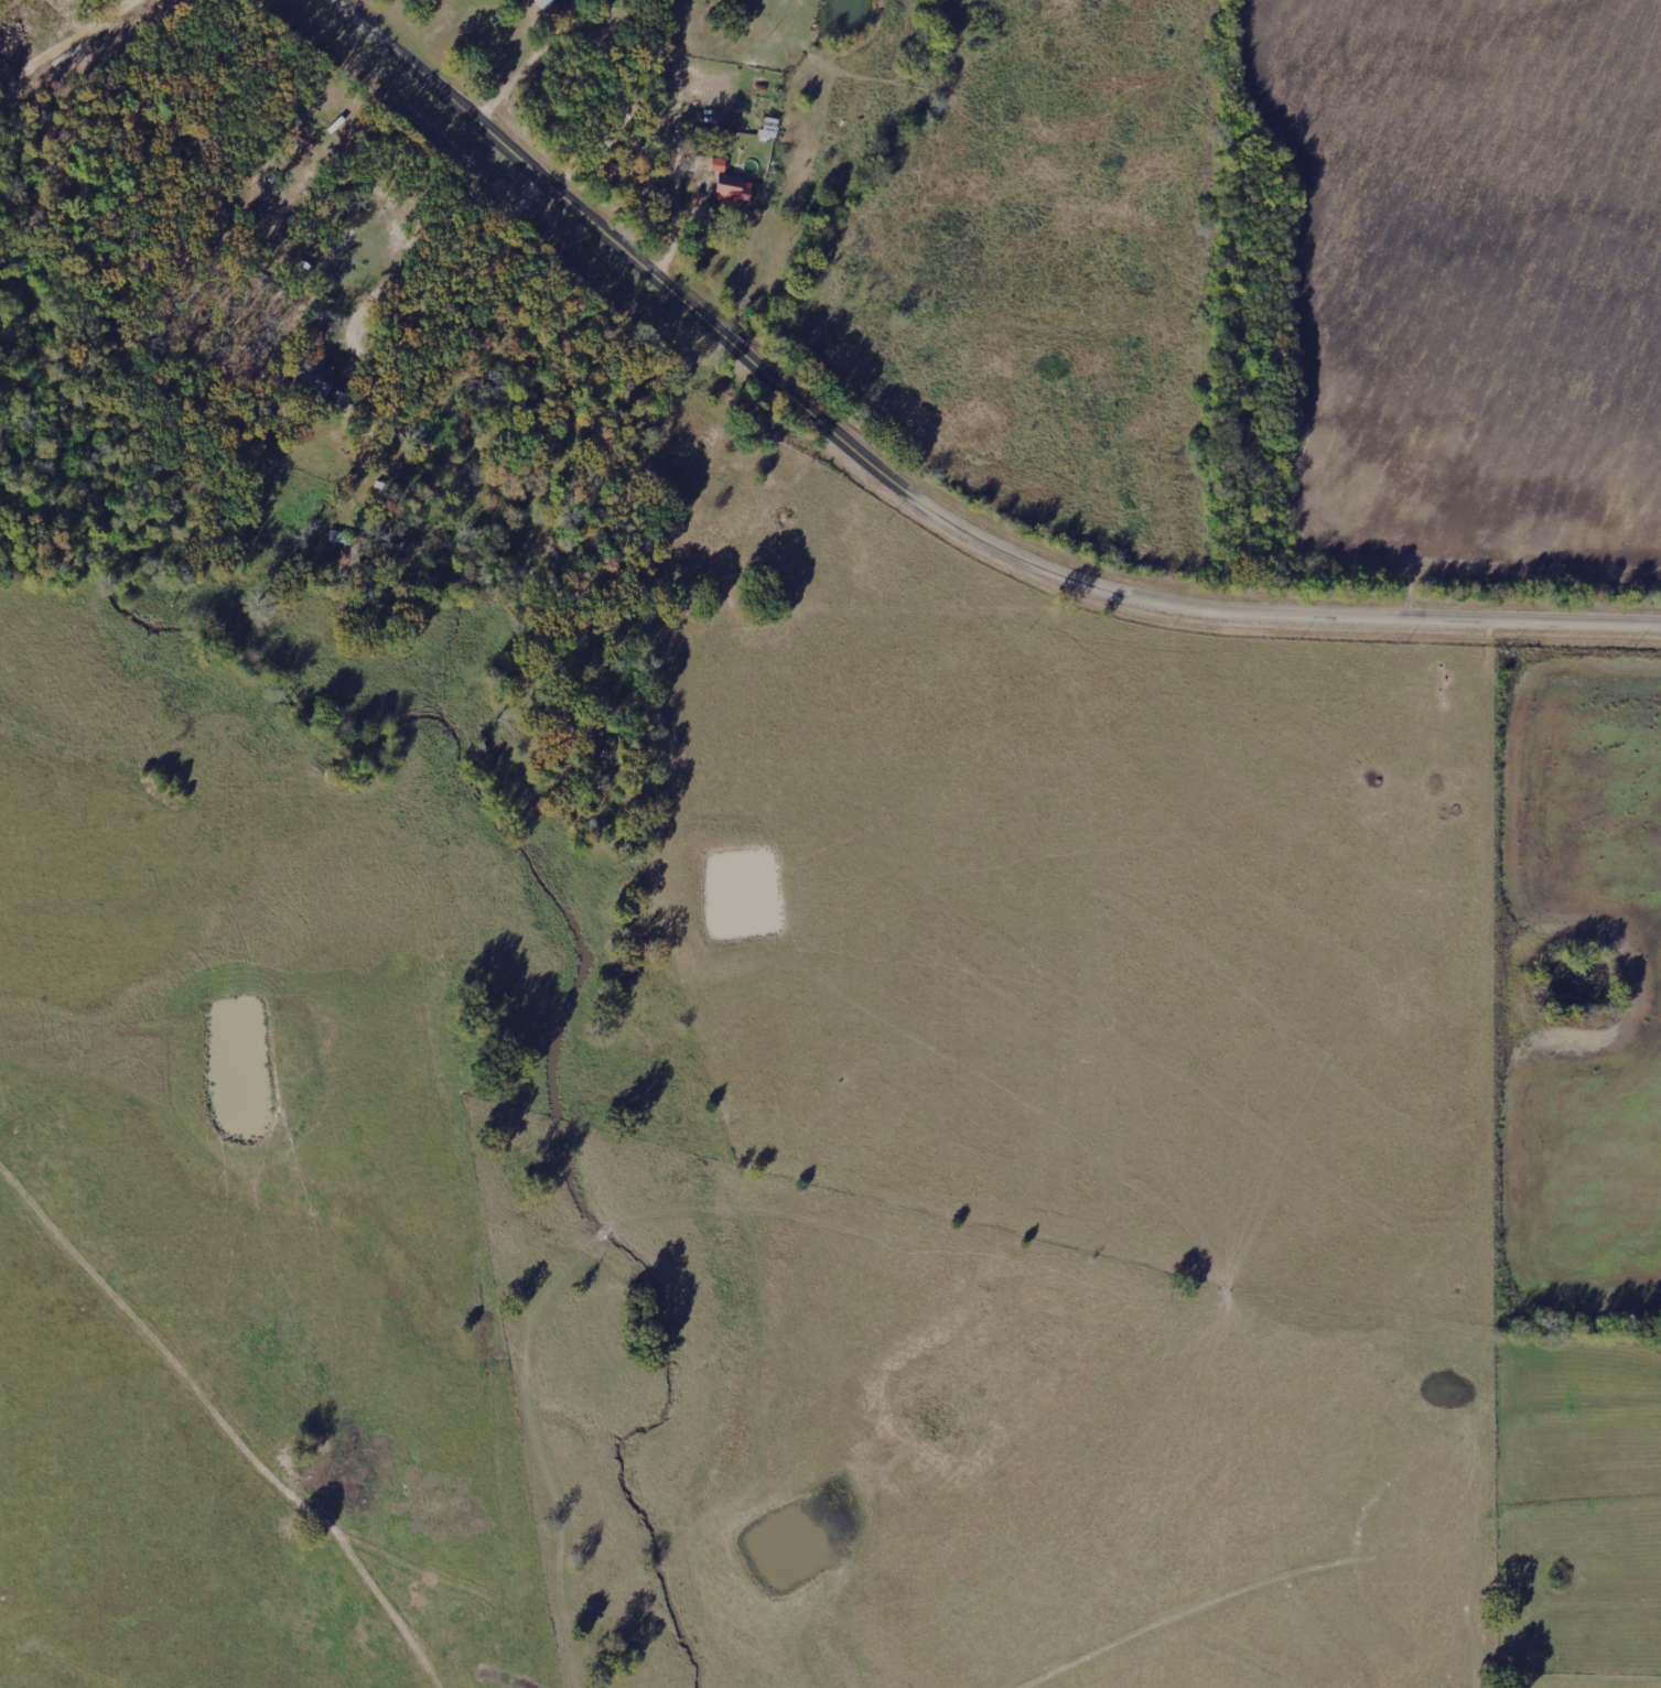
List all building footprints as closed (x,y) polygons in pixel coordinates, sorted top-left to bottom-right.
[(546,11),(557,0),(536,0),(546,11)] [(735,186),(721,183),(718,198),(753,205),(757,184),(746,181),(744,188),(735,186)] [(327,407),(343,387),(323,372),(327,366),(320,360),(300,386),(327,407)]
